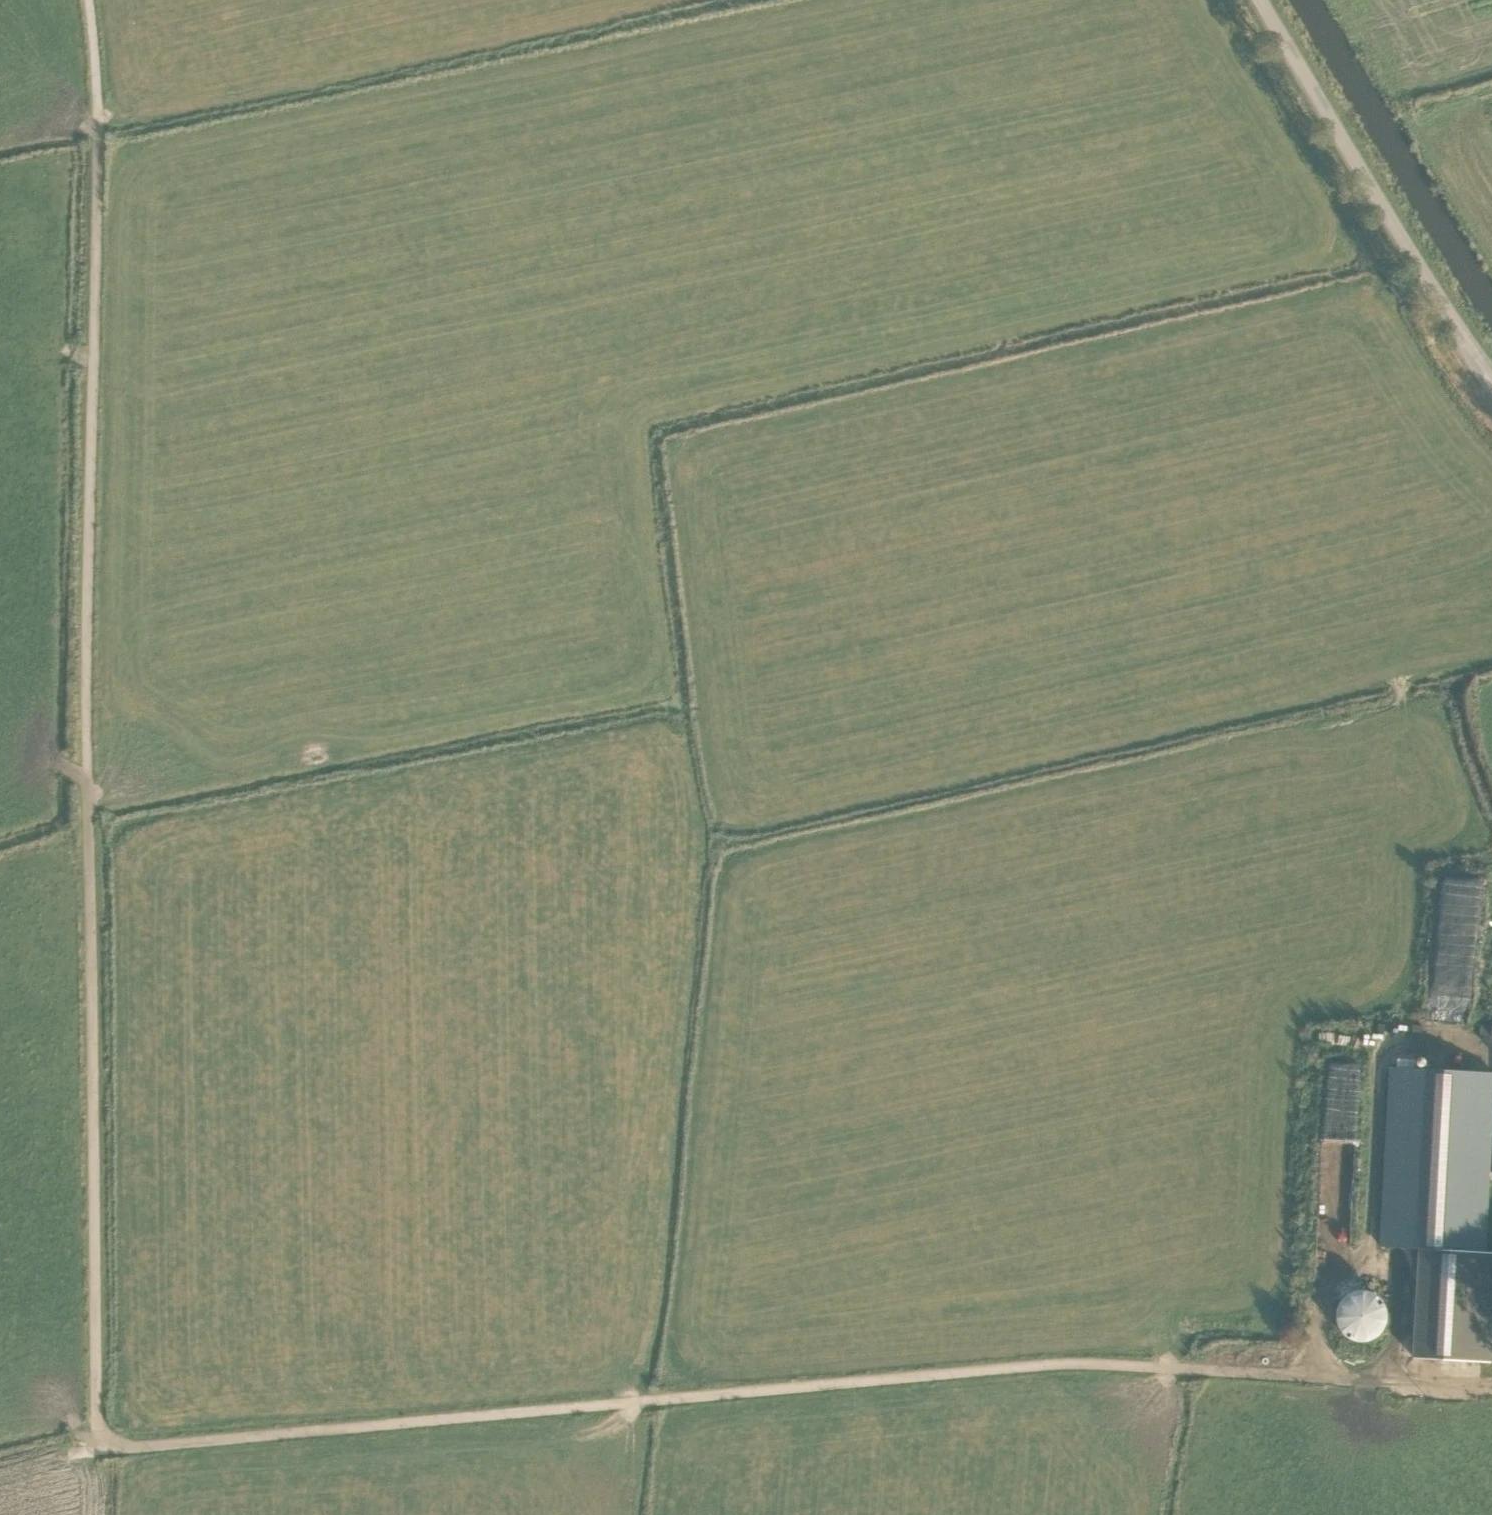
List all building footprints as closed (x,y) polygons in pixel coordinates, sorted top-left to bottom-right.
[(1487,1169),(1491,1076),(1491,1070),(1390,1063),(1381,1242),(1484,1250),(1488,1174),(1491,1174),(1491,1169),(1487,1169)] [(1484,1250),(1419,1245),(1412,1354),(1487,1359),(1491,1289),(1491,1250),(1484,1250)] [(1362,1296),(1358,1295),(1354,1296),(1349,1297),(1346,1299),(1342,1301),(1339,1304),(1337,1307),(1335,1311),(1334,1315),(1333,1319),(1333,1323),(1334,1328),(1336,1331),(1338,1335),(1341,1338),(1344,1341),(1348,1343),(1351,1344),(1356,1345),(1360,1345),(1364,1344),(1368,1343),(1372,1340),(1375,1337),(1378,1334),(1380,1330),(1381,1326),(1382,1321),(1382,1317),(1381,1313),(1379,1309),(1377,1305),(1374,1302),(1370,1299),(1366,1297),(1362,1296)]
